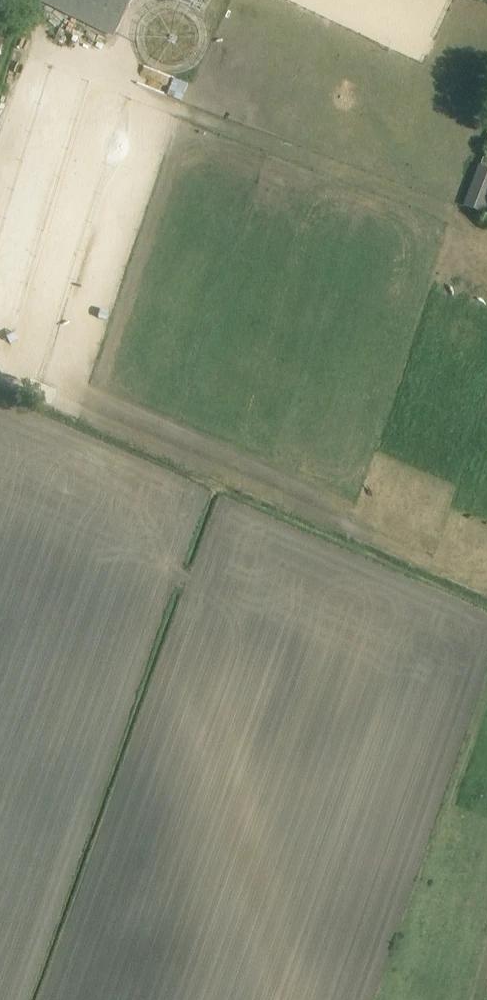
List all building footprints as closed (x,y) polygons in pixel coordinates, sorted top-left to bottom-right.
[(36,1),(114,40),(133,0),(36,0),(36,1)] [(463,208),(484,216),(486,207),(486,171),(479,167),(463,208)]
